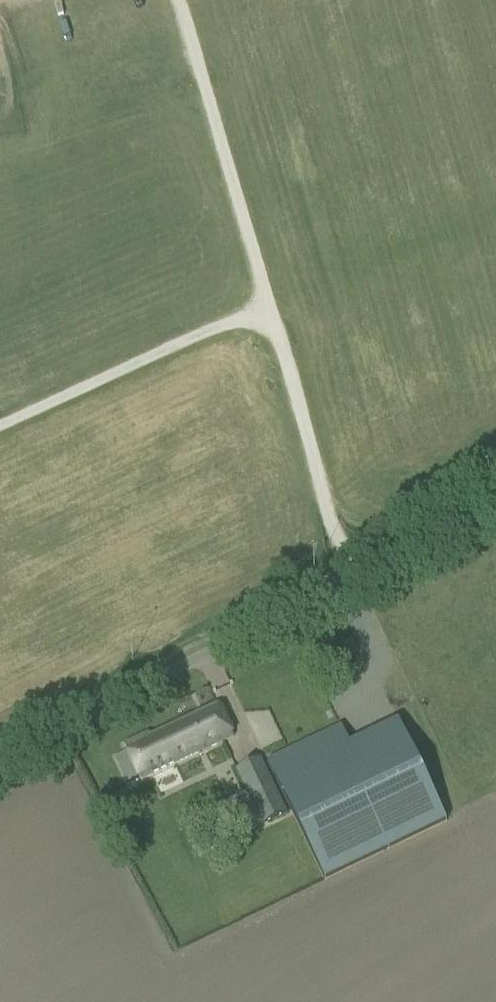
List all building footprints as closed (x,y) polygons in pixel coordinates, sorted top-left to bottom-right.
[(116,757),(125,775),(129,783),(139,778),(142,784),(194,758),(195,760),(198,758),(198,756),(234,738),(217,704),(150,737),(148,733),(123,745),(127,752),(116,757)] [(349,744),(341,726),(266,761),(324,880),(446,821),(398,720),(349,744)] [(224,776),(206,784),(228,831),(245,823),(224,776)] [(267,782),(248,791),(263,823),(283,814),(267,782)]
